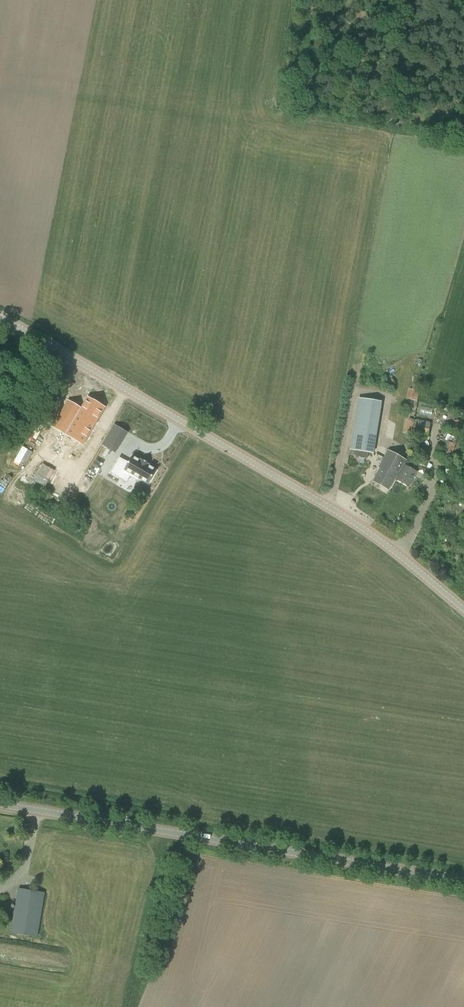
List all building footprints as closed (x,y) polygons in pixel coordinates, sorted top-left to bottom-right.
[(417,401),(419,391),(409,389),(407,398),(417,401)] [(69,400),(61,414),(74,421),(78,414),(94,424),(96,421),(104,407),(88,397),(81,408),(69,400)] [(373,453),(381,402),(358,398),(349,450),(350,450),(349,455),(367,458),(368,453),(373,453)] [(152,446),(162,428),(134,412),(124,430),(152,446)] [(61,414),(53,427),(83,444),(94,424),(78,414),(74,421),(61,414)] [(412,434),(428,436),(430,422),(428,422),(421,421),(413,420),(412,434)] [(450,456),(457,438),(447,435),(441,452),(450,456)] [(108,436),(104,443),(113,448),(116,441),(108,436)] [(14,461),(20,464),(28,449),(22,446),(14,461)] [(406,460),(388,450),(378,468),(380,468),(373,481),(389,490),(394,479),(395,480),(396,478),(403,465),(406,460)] [(120,455),(111,469),(121,475),(125,467),(132,471),(130,473),(139,478),(140,476),(149,481),(157,468),(148,463),(149,461),(142,457),(141,458),(133,453),(129,460),(120,455)] [(396,478),(395,480),(408,487),(417,472),(412,469),(416,461),(408,457),(406,460),(403,465),(396,478)] [(38,937),(45,892),(18,888),(10,932),(38,937)]
